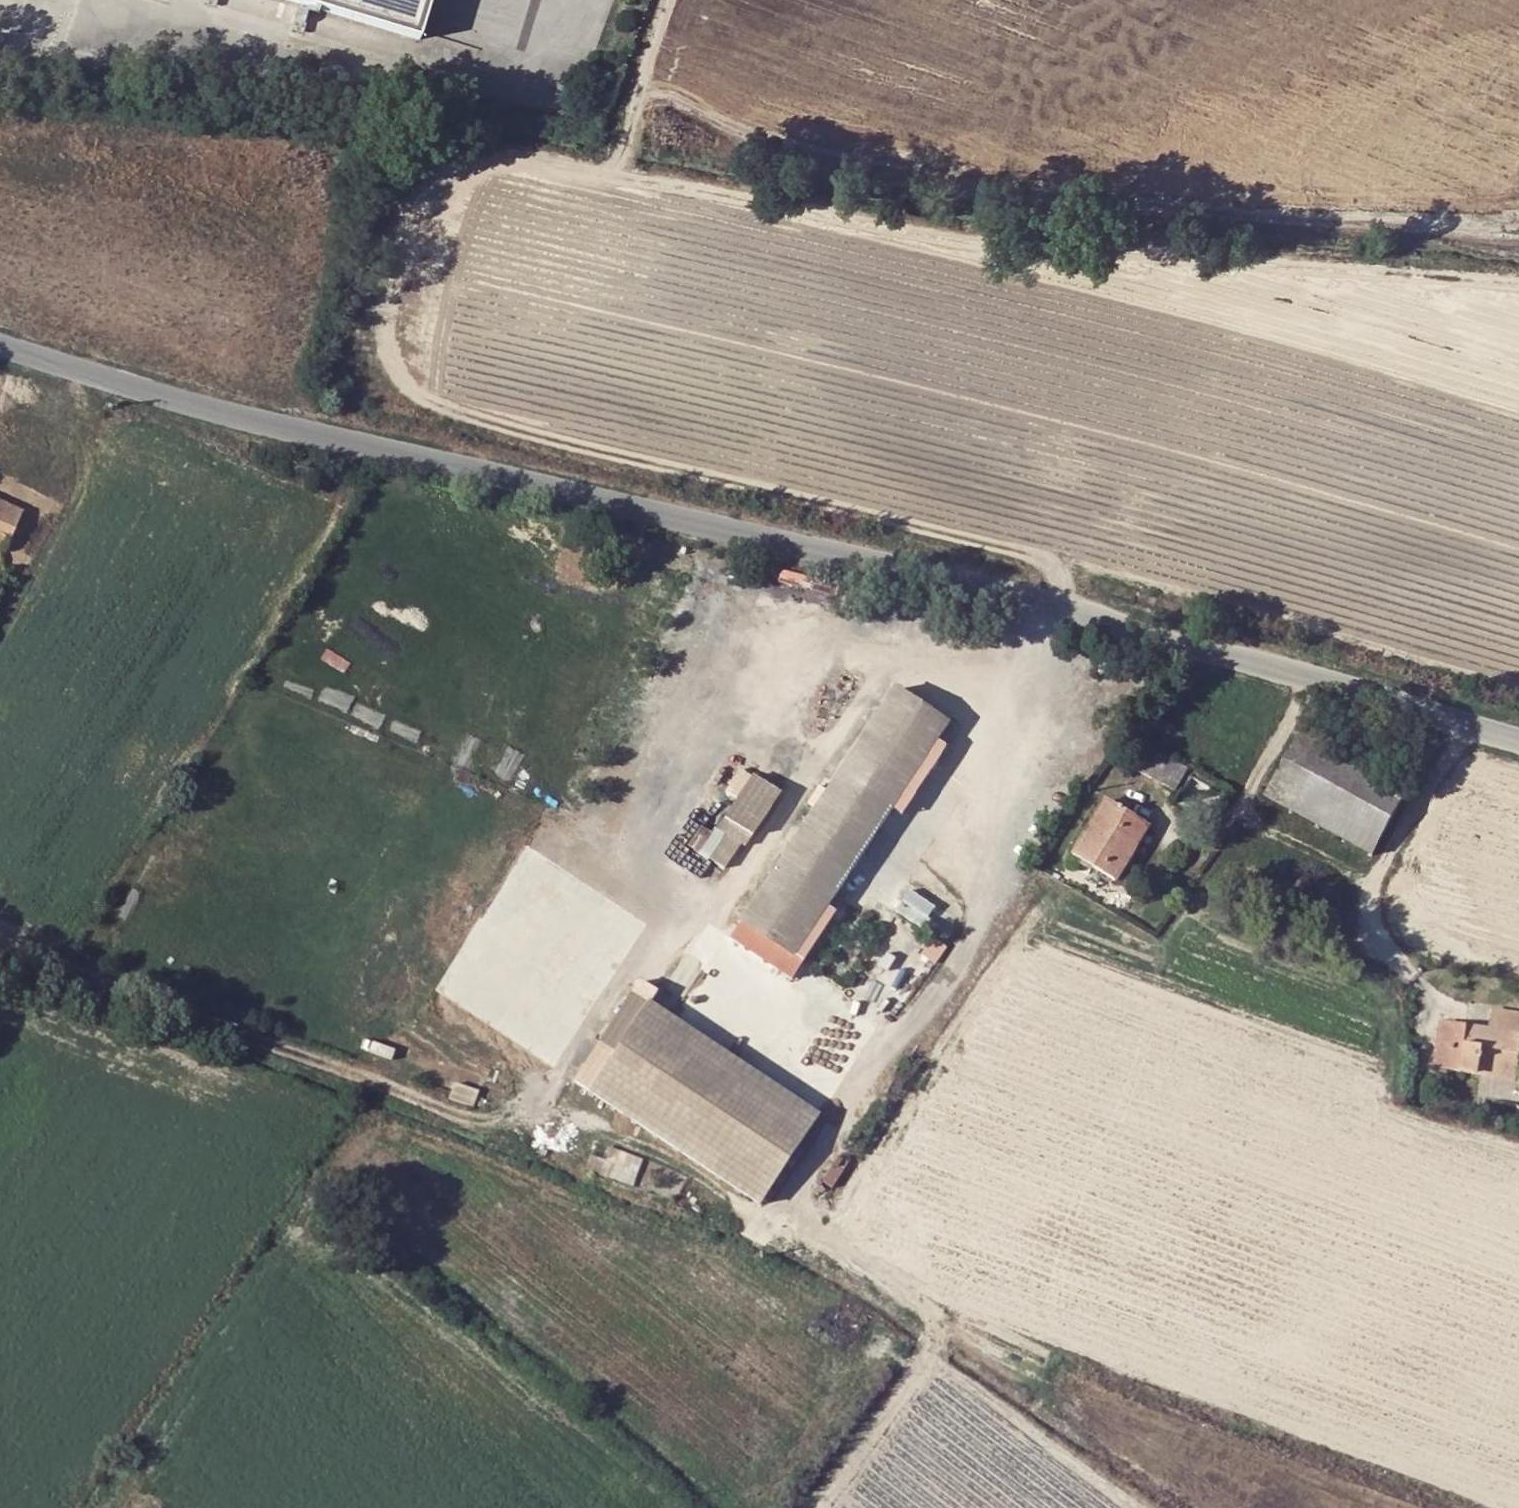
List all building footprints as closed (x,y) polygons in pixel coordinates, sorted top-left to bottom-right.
[(430,30),(439,0),(329,0),(430,30)] [(0,504),(0,551),(13,557),(31,518),(0,504)] [(956,730),(903,695),(750,928),(803,964),(956,730)] [(1261,798),(1370,856),(1408,783),(1299,726),(1261,798)] [(1129,766),(1173,789),(1186,768),(1142,743),(1129,766)] [(1104,803),(1073,853),(1115,878),(1147,826),(1127,814),(1131,807),(1120,799),(1114,809),(1104,803)] [(742,845),(728,836),(711,863),(725,872),(742,845)] [(912,890),(899,908),(922,925),(935,906),(912,890)] [(1486,1010),(1484,1026),(1463,1025),(1460,1048),(1475,1049),(1473,1067),(1513,1068),(1515,1051),(1516,1035),(1518,1035),(1518,1012),(1486,1010)] [(827,1122),(659,1011),(600,1101),(768,1211),(827,1122)] [(1460,1048),(1463,1025),(1439,1024),(1434,1069),(1472,1073),(1473,1067),(1475,1049),(1460,1048)]
